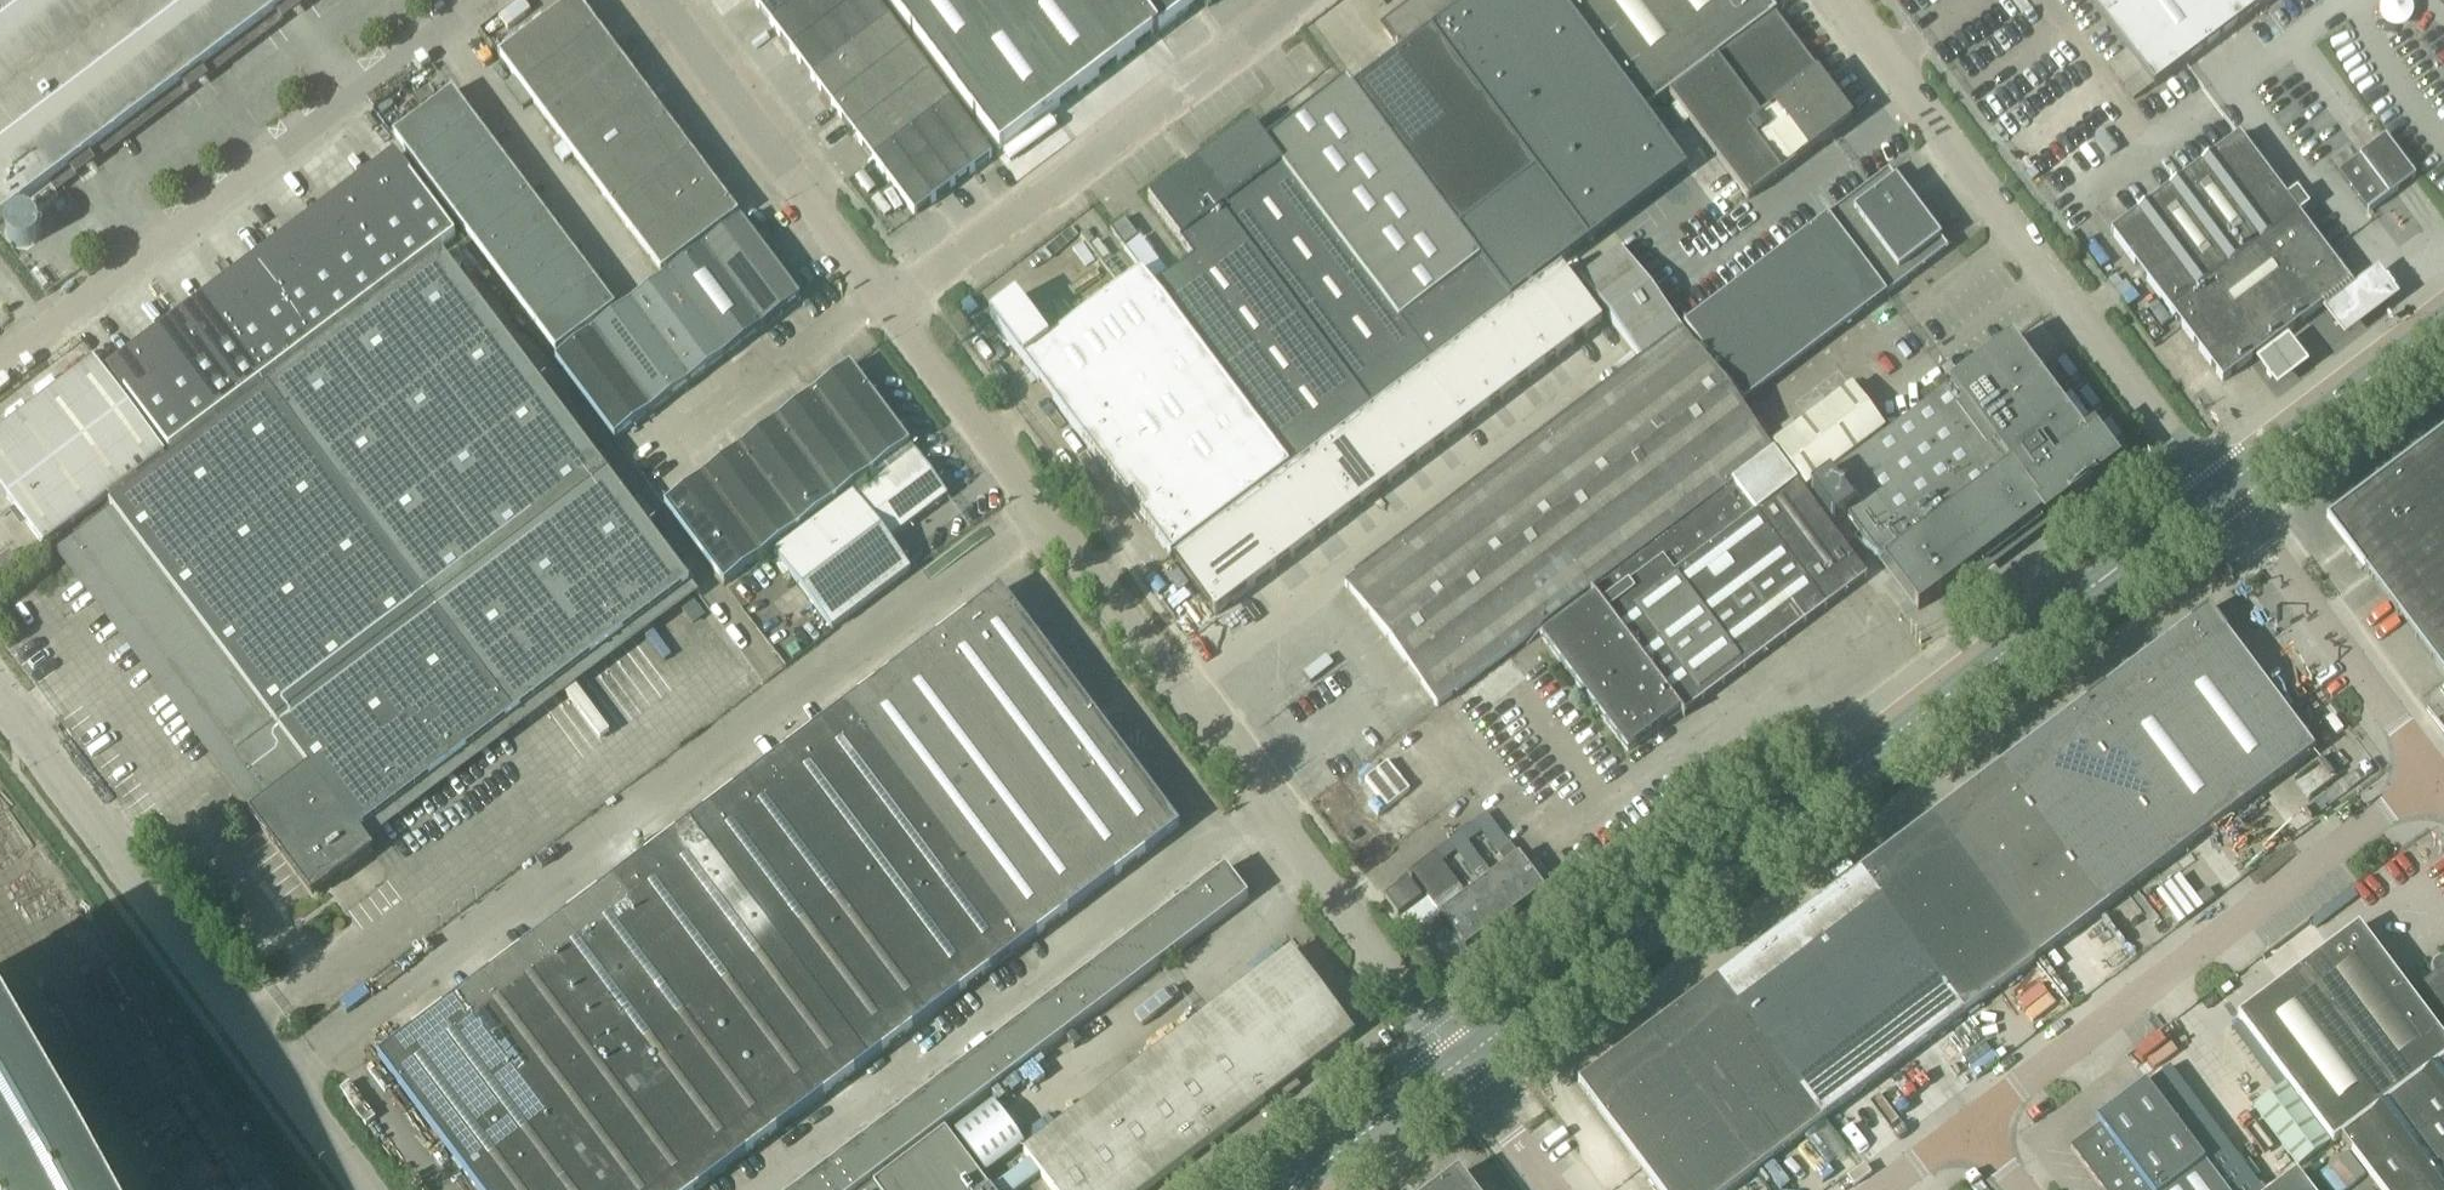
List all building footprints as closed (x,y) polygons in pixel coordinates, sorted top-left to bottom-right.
[(295,0),(0,0),(0,222),(295,0)] [(600,31),(577,0),(575,0),(499,58),(523,90),(600,31)] [(804,0),(752,0),(771,25),(804,0)] [(873,0),(804,0),(771,25),(812,80),(889,21),(873,0)] [(1155,35),(1128,0),(892,0),(888,3),(1000,152),(1155,35)] [(1155,35),(1202,0),(1128,0),(1155,35)] [(1635,101),(1559,0),(1473,0),(1472,1),(1472,0),(1425,0),(1412,9),(1536,174),(1458,233),(1511,303),(1687,171),(1644,112),(1635,101)] [(1759,0),(1559,0),(1635,101),(1644,112),(1772,16),(1759,0)] [(2154,88),(2271,0),(2088,0),(2154,88)] [(1458,233),(1536,174),(1412,9),(1384,31),(1401,54),(1351,92),(1458,233)] [(1773,18),(1669,95),(1712,152),(1748,200),(1851,122),(1816,75),(1773,18)] [(832,107),(910,49),(889,21),(812,80),(832,107)] [(546,120),(623,62),(600,31),(523,90),(546,120)] [(853,134),(930,76),(910,49),(832,107),(853,134)] [(569,151),(646,93),(623,62),(546,120),(569,151)] [(912,133),(931,118),(951,103),(930,76),(853,134),(873,162),(893,147),(912,133)] [(1511,303),(1458,233),(1351,92),(1346,84),(1266,144),(1251,125),(1149,201),(1194,261),(1155,290),(1290,469),(1290,470),(1511,303)] [(414,165),(474,120),(453,92),(393,137),(414,165)] [(592,182),(669,123),(646,93),(569,151),(592,182)] [(972,173),(992,158),(951,103),(931,118),(972,173)] [(953,187),(972,173),(931,118),(912,133),(953,187)] [(435,192),(494,147),(474,120),(414,165),(435,192)] [(615,213),(693,154),(669,123),(592,182),(615,213)] [(934,201),(953,187),(912,133),(893,147),(934,201)] [(2294,199),(2289,203),(2239,137),(2111,233),(2223,382),(2351,285),(2295,211),(2301,207),(2294,199)] [(2359,157),(2338,173),(2368,213),(2389,197),(2414,179),(2415,178),(2385,138),(2359,157)] [(455,219),(514,174),(494,147),(435,192),(455,219)] [(914,216),(934,201),(893,147),(873,162),(914,216)] [(638,243),(716,185),(693,154),(615,213),(638,243)] [(430,256),(456,237),(396,157),(370,176),(430,256)] [(1742,405),(1947,250),(1888,172),(1683,326),(1742,405)] [(475,246),(535,201),(514,174),(455,219),(475,246)] [(408,273),(430,256),(370,176),(346,194),(408,273)] [(662,275),(739,216),(716,185),(638,243),(662,275)] [(59,198),(52,189),(32,203),(39,213),(59,198)] [(383,292),(408,273),(346,194),(323,211),(383,292)] [(495,273),(555,228),(535,201),(475,246),(495,273)] [(360,309),(383,292),(323,211),(299,229),(360,309)] [(26,214),(24,214),(23,214),(21,214),(18,215),(16,216),(13,217),(11,219),(9,221),(8,223),(7,226),(6,228),(6,231),(7,234),(7,237),(9,240),(10,242),(13,244),(15,246),(18,247),(21,247),(24,248),(26,247),(29,247),(31,245),(34,244),(36,242),(37,240),(39,237),(39,235),(40,232),(40,229),(39,226),(38,224),(37,221),(35,219),(33,217),(31,216),(28,215),(26,214)] [(1140,227),(1133,232),(1124,220),(1110,231),(1135,263),(1155,247),(1140,227)] [(726,356),(764,328),(801,301),(741,221),(667,277),(726,356)] [(515,300),(575,254),(555,228),(495,273),(515,300)] [(335,328),(360,309),(299,229),(275,248),(335,328)] [(311,346),(335,328),(275,248),(251,265),(311,346)] [(536,326),(595,281),(575,254),(515,300),(536,326)] [(1638,362),(1343,578),(1435,703),(1533,632),(1621,751),(1859,577),(1621,255),(1581,284),(1638,362)] [(358,834),(689,585),(443,257),(110,507),(113,511),(63,549),(258,809),(250,815),(312,897),(372,852),(358,834)] [(287,364),(311,346),(251,265),(226,284),(287,364)] [(1155,290),(1142,273),(1049,343),(1016,299),(991,318),(1024,362),(1171,558),(1290,469),(1155,290)] [(1568,273),(1173,565),(1214,620),(1605,326),(1568,273)] [(2380,273),(2323,314),(2335,330),(2345,344),(2401,302),(2392,290),(2380,273)] [(689,384),(726,356),(667,277),(630,305),(689,384)] [(556,354),(616,309),(595,281),(536,326),(556,354)] [(265,380),(287,364),(226,284),(206,299),(265,380)] [(243,397),(265,380),(206,299),(182,317),(243,397)] [(652,411),(689,384),(630,305),(593,333),(652,411)] [(218,416),(243,397),(182,317),(158,335),(218,416)] [(614,440),(652,411),(593,333),(555,361),(614,440)] [(191,436),(218,416),(158,335),(132,355),(191,436)] [(2044,516),(2044,517),(2066,501),(2069,505),(2093,481),(2114,465),(2092,435),(2086,440),(2011,340),(1971,371),(1810,492),(1834,524),(1846,515),(1918,611),(2044,516)] [(169,452),(191,436),(132,355),(109,372),(169,452)] [(165,455),(95,362),(0,434),(0,488),(44,547),(165,455)] [(873,474),(910,446),(851,367),(813,395),(873,474)] [(1806,490),(1884,431),(1852,387),(1773,446),(1806,490)] [(836,502),(873,474),(813,395),(776,423),(836,502)] [(799,530),(836,502),(776,423),(739,450),(799,530)] [(2327,521),(2368,575),(2370,574),(2372,578),(2371,579),(2372,580),(2373,579),(2387,598),(2386,599),(2397,614),(2399,613),(2401,617),(2400,618),(2401,619),(2402,618),(2415,634),(2416,636),(2415,637),(2416,639),(2417,637),(2431,656),(2430,657),(2430,658),(2432,657),(2434,660),(2433,662),(2443,676),(2443,433),(2327,521)] [(762,558),(799,530),(739,450),(702,478),(762,558)] [(889,541),(948,497),(916,454),(857,499),(854,495),(837,508),(894,584),(911,571),(889,541)] [(724,586),(762,558),(702,478),(665,506),(724,586)] [(832,631),(894,584),(837,508),(775,555),(832,631)] [(18,563),(10,552),(0,559),(0,578),(18,563)] [(1014,771),(1092,712),(1001,591),(923,650),(1014,771)] [(1825,1120),(2315,752),(2208,611),(1578,1084),(1657,1189),(1733,1189),(1825,1120)] [(936,830),(1014,771),(923,650),(845,708),(936,830)] [(1476,718),(1527,679),(1511,657),(1459,695),(1476,718)] [(965,869),(936,830),(845,708),(768,767),(859,888),(888,927),(965,869)] [(1102,888),(1180,830),(1092,712),(1014,771),(1102,888)] [(781,946),(859,888),(768,767),(690,825),(781,946)] [(1024,947),(1102,888),(1014,771),(936,830),(965,869),(1024,947)] [(1544,892),(1510,846),(1486,814),(1475,822),(1499,854),(1507,865),(1492,877),(1518,911),(1544,892)] [(1467,843),(1482,832),(1474,822),(1460,833),(1467,843)] [(703,1004),(781,946),(690,825),(612,883),(703,1004)] [(1518,911),(1492,877),(1467,843),(1460,833),(1449,841),(1456,851),(1473,873),(1481,886),(1467,896),(1493,930),(1518,911)] [(1449,841),(1434,853),(1442,862),(1456,851),(1449,841)] [(1493,930),(1467,896),(1442,862),(1434,853),(1422,862),(1408,872),(1428,899),(1401,919),(1414,936),(1441,916),(1467,950),(1493,930)] [(1217,922),(1251,897),(1227,868),(1195,892),(1217,922)] [(946,1005),(1024,947),(965,869),(888,927),(946,1005)] [(1399,916),(1422,898),(1408,879),(1384,897),(1399,916)] [(626,1063),(703,1004),(612,883),(535,942),(626,1063)] [(946,1005),(888,927),(859,888),(781,946),(869,1063),(946,1005)] [(1185,946),(1217,922),(1195,892),(1163,917),(1185,946)] [(1153,971),(1185,946),(1163,917),(1130,941),(1153,971)] [(2409,995),(2358,928),(2240,1016),(2336,1143),(2341,1140),(2443,1062),(2443,1042),(2439,1035),(2443,1032),(2443,962),(2433,970),(2436,974),(2409,995)] [(1121,995),(1153,971),(1130,941),(1098,965),(1121,995)] [(548,1121),(626,1063),(535,942),(457,1000),(548,1121)] [(791,1122),(869,1063),(781,946),(703,1004),(791,1122)] [(1265,1102),(1354,1035),(1291,952),(1203,1019),(1265,1102)] [(1088,1019),(1121,995),(1098,965),(1066,989),(1088,1019)] [(2042,967),(2016,982),(2041,1024),(2066,1009),(2042,967)] [(1056,1043),(1088,1019),(1066,989),(1034,1014),(1056,1043)] [(470,1180),(548,1121),(457,1000),(379,1059),(470,1180)] [(714,1180),(791,1122),(703,1004),(626,1063),(548,1121),(600,1189),(700,1189),(714,1180)] [(1024,1068),(1056,1043),(1034,1014),(1002,1038),(1024,1068)] [(1220,1135),(1265,1102),(1203,1019),(1024,1153),(1030,1162),(991,1189),(1019,1189),(1040,1174),(1052,1189),(1148,1189),(1220,1135)] [(992,1092),(1024,1068),(1002,1038),(969,1062),(992,1092)] [(959,1116),(992,1092),(969,1062),(937,1086),(959,1116)] [(2341,1140),(2378,1189),(2443,1189),(2443,1062),(2341,1140)] [(2284,1084),(2253,1107),(2297,1168),(2328,1144),(2284,1084)] [(927,1140),(959,1116),(937,1086),(905,1110),(927,1140)] [(2145,1086),(2097,1122),(2100,1126),(2071,1148),(2102,1189),(2223,1189),(2145,1086)] [(1002,1117),(995,1107),(991,1103),(952,1132),(985,1175),(1024,1145),(1002,1117)] [(895,1164),(927,1140),(905,1110),(873,1135),(895,1164)] [(548,1121),(470,1180),(477,1189),(600,1189),(548,1121)] [(0,1132),(0,1189),(33,1189),(0,1132)] [(945,1132),(868,1189),(990,1189),(945,1132)] [(863,1189),(895,1164),(873,1135),(840,1159),(863,1189)] [(863,1189),(840,1159),(808,1183),(813,1189),(861,1189),(863,1189)] [(2325,1172),(2306,1186),(2296,1173),(2273,1189),(2339,1189),(2325,1172)] [(1459,1175),(1439,1189),(1471,1189),(1459,1175)]
